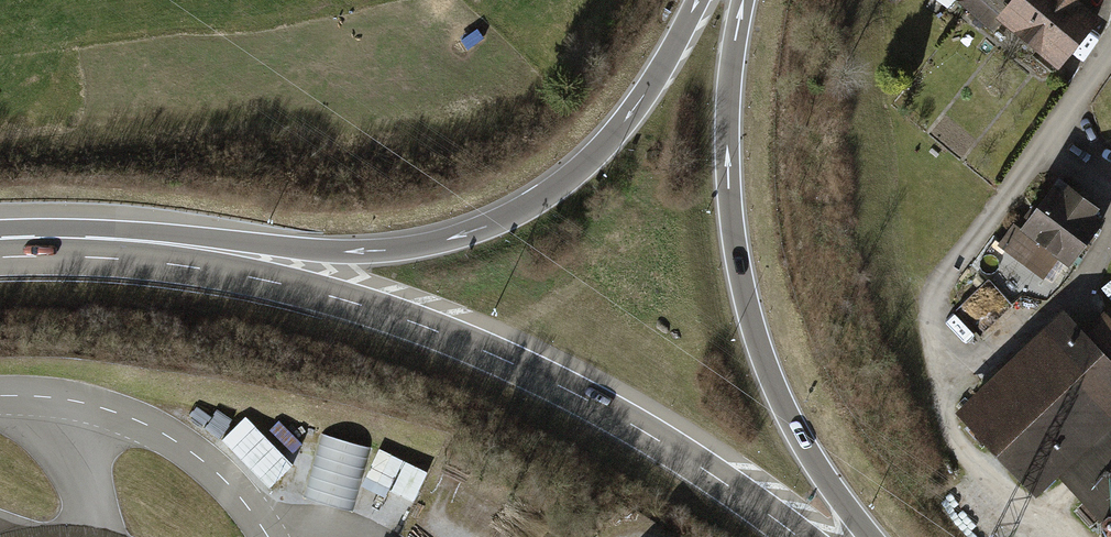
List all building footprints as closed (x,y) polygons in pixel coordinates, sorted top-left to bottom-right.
[(1090,13),(1074,0),(959,0),(989,24),(998,13),(1053,58),(1090,13)] [(1100,215),(1058,181),(1005,248),(1046,280),(1060,264),(1071,273),(1107,227),(1097,219),(1100,215)] [(1110,425),(1110,320),(1107,316),(1088,334),(1063,308),(952,412),(1033,499),(1055,478),(1110,425)] [(270,487),(294,463),(246,415),(222,438),(270,487)] [(1055,478),(1110,536),(1110,425),(1055,478)] [(385,479),(391,447),(327,436),(322,469),(385,479)]
